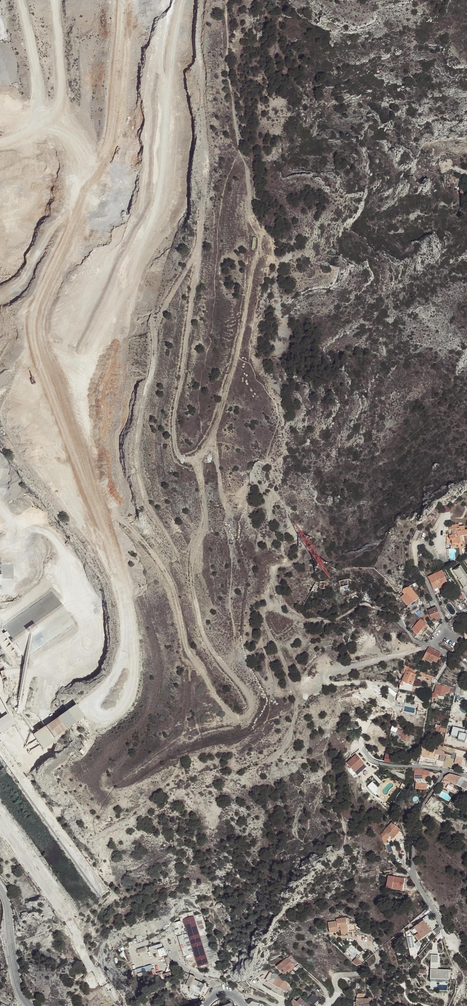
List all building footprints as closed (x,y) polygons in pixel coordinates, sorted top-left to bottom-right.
[(449,535),(450,540),(451,539),(452,544),(460,543),(459,537),(466,535),(466,530),(465,531),(464,526),(459,527),(458,525),(449,526),(449,530),(451,530),(452,533),(452,534),(449,535)] [(453,570),(458,578),(459,578),(460,579),(458,580),(463,587),(466,586),(466,585),(466,584),(466,576),(466,575),(463,577),(460,573),(461,572),(458,567),(453,570)] [(448,584),(441,571),(434,573),(428,576),(432,586),(437,584),(438,588),(439,588),(448,584)] [(348,584),(347,580),(339,582),(340,588),(349,586),(348,584)] [(402,591),(402,592),(404,594),(401,596),(409,606),(419,599),(411,588),(416,586),(414,583),(405,588),(405,589),(402,591)] [(55,593),(4,624),(6,627),(11,631),(13,635),(15,637),(19,643),(22,640),(28,636),(29,635),(33,633),(35,630),(36,631),(40,629),(44,624),(48,622),(47,621),(50,617),(69,606),(69,605),(55,593)] [(439,613),(436,607),(432,609),(428,611),(430,617),(434,615),(439,613)] [(421,630),(426,624),(420,619),(415,625),(421,630)] [(429,626),(426,624),(421,630),(418,634),(420,636),(429,626)] [(412,629),(418,634),(421,630),(415,625),(412,629)] [(440,654),(430,649),(423,661),(432,665),(433,663),(435,664),(440,654)] [(414,669),(405,666),(403,676),(404,676),(402,681),(412,684),(416,674),(413,673),(414,669)] [(450,688),(440,685),(436,684),(435,690),(434,694),(440,695),(442,696),(446,697),(446,693),(448,694),(450,688)] [(74,707),(69,711),(76,721),(81,718),(74,707)] [(68,710),(46,726),(54,738),(76,722),(76,721),(69,711),(68,710)] [(15,725),(8,715),(0,721),(0,735),(0,736),(15,725)] [(54,738),(46,726),(45,726),(33,735),(43,749),(56,741),(54,738)] [(452,736),(466,740),(466,730),(454,727),(452,736)] [(421,752),(420,756),(425,758),(426,753),(430,753),(431,750),(422,748),(422,752),(421,752)] [(19,756),(15,759),(18,764),(23,761),(19,756)] [(363,765),(355,756),(346,765),(356,777),(360,773),(357,771),(363,765)] [(423,772),(414,770),(412,781),(414,781),(413,789),(424,790),(425,786),(429,786),(430,782),(426,781),(427,773),(422,772),(423,772)] [(464,783),(460,778),(457,783),(455,785),(460,788),(464,783)] [(427,804),(431,807),(437,799),(434,797),(427,804)] [(389,826),(385,830),(382,834),(381,837),(382,840),(383,843),(389,837),(392,840),(394,838),(396,843),(404,840),(399,831),(389,826)] [(404,879),(387,876),(386,888),(402,891),(404,879)] [(192,911),(182,915),(183,919),(174,923),(175,925),(177,933),(187,963),(193,968),(208,963),(199,936),(207,933),(201,914),(194,916),(192,911)] [(340,932),(347,930),(345,919),(336,921),(336,922),(328,924),(329,934),(338,933),(339,936),(341,936),(340,932)] [(433,933),(424,922),(417,928),(421,933),(417,936),(422,942),(433,933)] [(164,931),(161,933),(163,939),(173,936),(169,926),(164,931)] [(421,933),(417,928),(413,931),(417,936),(421,933)] [(218,960),(209,933),(207,933),(199,936),(208,963),(218,960)] [(282,974),(286,971),(292,965),(296,962),(288,955),(276,967),(282,974)] [(438,955),(431,955),(430,979),(449,980),(449,970),(437,970),(438,955)] [(280,977),(274,972),(273,976),(269,973),(268,975),(265,977),(262,978),(261,979),(284,990),(286,988),(288,989),(289,985),(280,977)] [(205,985),(194,980),(195,977),(191,975),(187,985),(190,987),(189,989),(200,995),(202,989),(203,989),(205,985)] [(105,1005),(114,1005),(115,1005),(105,989),(97,994),(101,999),(105,1005)] [(314,994),(310,1000),(315,1004),(320,999),(314,994)]
